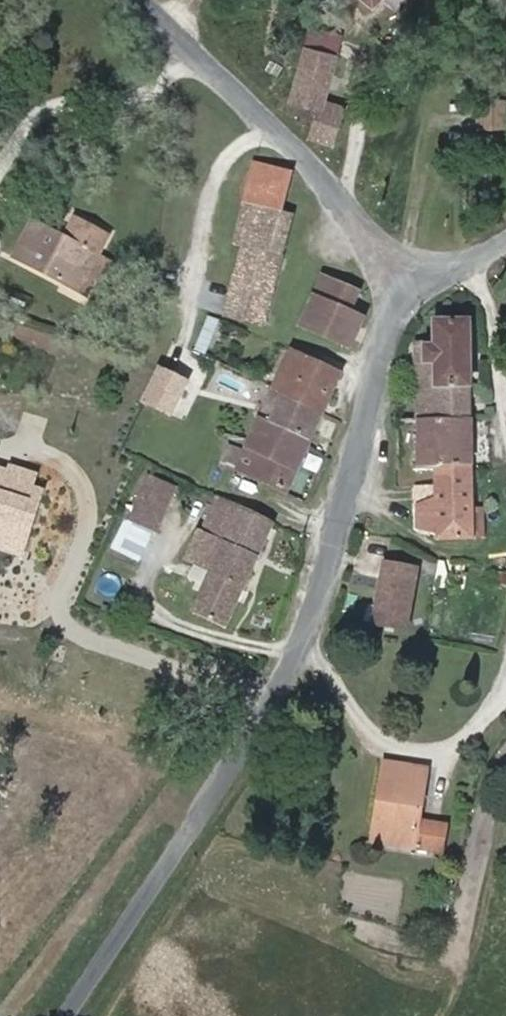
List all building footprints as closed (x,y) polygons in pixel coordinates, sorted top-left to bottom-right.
[(334,55),(339,36),(311,29),(306,48),(334,55)] [(322,101),(334,55),(306,48),(293,101),(319,108),(310,137),(333,144),(344,108),(322,101)] [(478,101),(479,127),(505,126),(505,101),(478,101)] [(282,212),(292,174),(253,165),(243,204),(281,214),(282,212)] [(269,300),(292,215),(282,212),(281,214),(243,204),(233,246),(242,247),(231,288),(269,300)] [(86,277),(97,256),(107,237),(74,220),(64,239),(32,223),(13,260),(85,298),(94,281),(86,277)] [(105,287),(116,266),(97,256),(86,277),(94,281),(105,287)] [(323,276),(314,295),(351,311),(359,293),(323,276)] [(262,326),(269,300),(231,288),(224,316),(262,326)] [(363,317),(351,311),(314,295),(300,326),(350,349),(363,317)] [(471,419),(469,322),(434,322),(434,341),(416,342),(417,420),(471,419)] [(322,412),(339,375),(291,353),(274,389),(322,412)] [(186,384),(159,370),(143,403),(171,416),(186,384)] [(293,477),(322,412),(274,389),(245,451),(243,454),(293,477)] [(471,468),(471,419),(417,420),(418,470),(433,469),(471,468)] [(245,451),(230,444),(228,448),(243,454),(245,451)] [(235,470),(243,454),(228,448),(221,464),(235,470)] [(293,477),(243,454),(235,470),(286,493),(293,477)] [(24,562),(46,492),(36,489),(40,477),(9,465),(7,471),(0,468),(0,554),(24,562)] [(485,538),(484,506),(471,507),(471,468),(433,469),(434,499),(417,503),(418,529),(434,532),(435,540),(485,538)] [(157,532),(175,489),(148,477),(128,519),(157,532)] [(257,558),(272,525),(217,498),(202,532),(197,530),(184,560),(195,565),(195,564),(213,572),(225,544),(257,558)] [(136,561),(150,531),(126,520),(111,550),(136,561)] [(225,628),(257,558),(225,544),(213,572),(195,564),(195,565),(189,578),(198,582),(195,590),(202,593),(193,613),(225,628)] [(382,565),(371,624),(401,629),(411,570),(382,565)] [(419,822),(428,767),(384,761),(374,822),(381,823),(377,844),(442,853),(446,826),(419,822)] [(377,844),(381,823),(374,822),(371,843),(377,844)]
